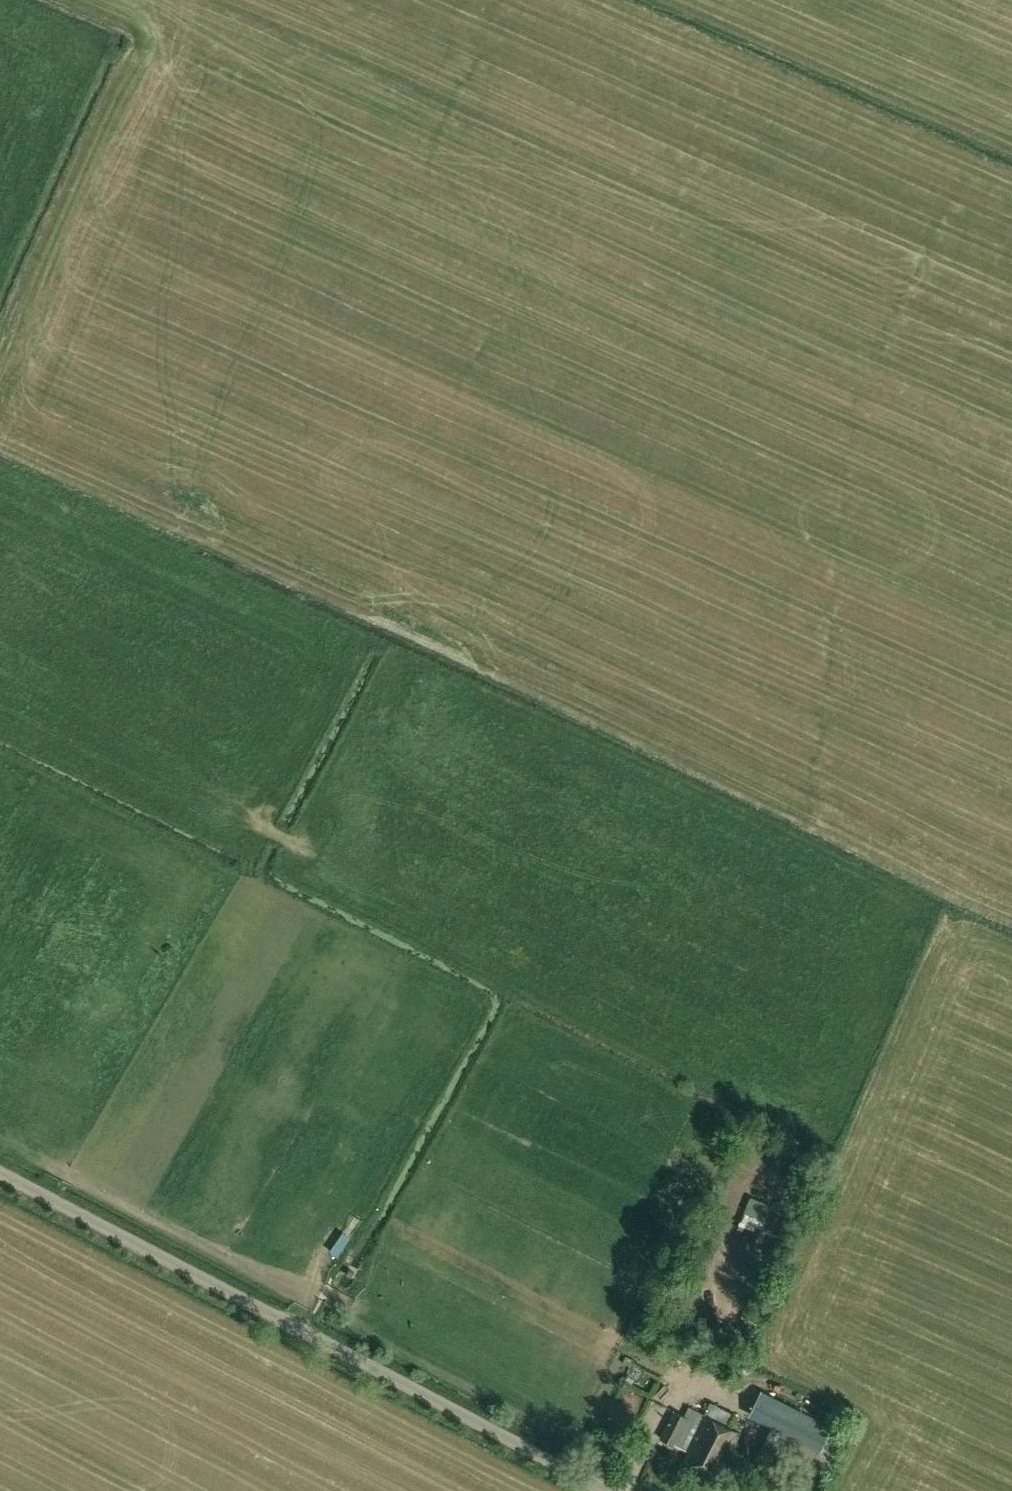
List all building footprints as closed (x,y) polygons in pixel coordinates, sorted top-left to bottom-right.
[(750,1129),(745,1143),(755,1147),(760,1133),(750,1129)] [(749,1248),(757,1250),(762,1230),(754,1228),(749,1248)] [(773,1424),(760,1450),(807,1473),(809,1473),(831,1429),(832,1428),(761,1391),(750,1413),(773,1424)] [(688,1415),(675,1408),(659,1438),(673,1445),(674,1444),(689,1452),(686,1459),(716,1474),(722,1460),(725,1461),(739,1432),(705,1416),(691,1409),(688,1415)] [(847,1437),(831,1429),(809,1473),(807,1473),(806,1475),(823,1484),(847,1437)]
